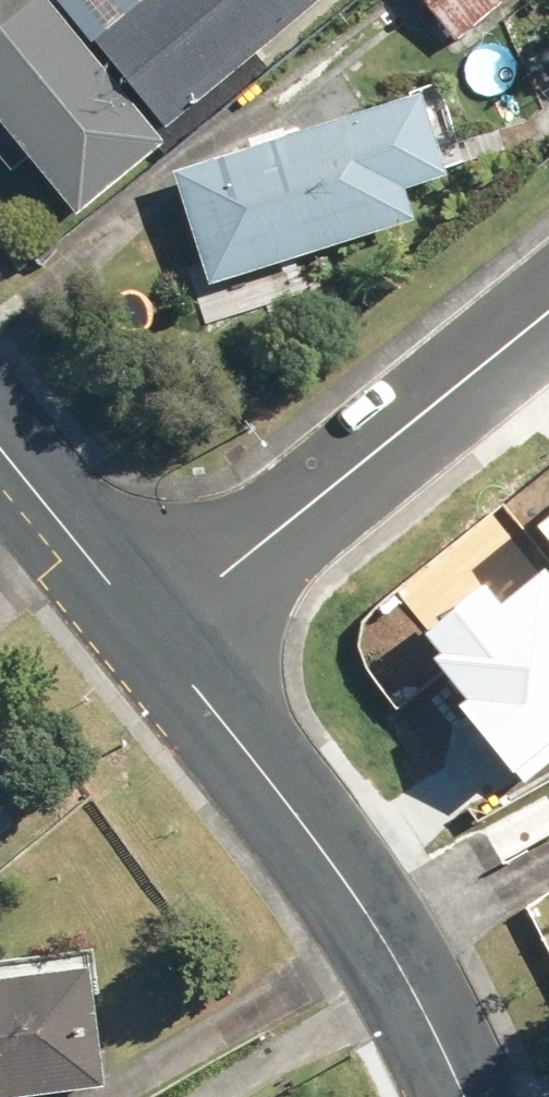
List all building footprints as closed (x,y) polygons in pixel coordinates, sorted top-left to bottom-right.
[(166,141),(339,0),(155,0),(93,51),(166,141)] [(456,46),(514,0),(419,0),(456,46)] [(77,229),(165,157),(46,9),(0,47),(0,134),(77,229)] [(175,184),(209,296),(416,232),(406,201),(451,188),(426,106),(175,184)] [(537,526),(548,541),(548,516),(537,526)] [(543,570),(502,604),(485,584),(425,634),(440,652),(432,659),(465,698),(456,706),(524,786),(548,765),(548,577),(543,570)] [(88,980),(0,991),(0,1096),(104,1096),(88,980)]
